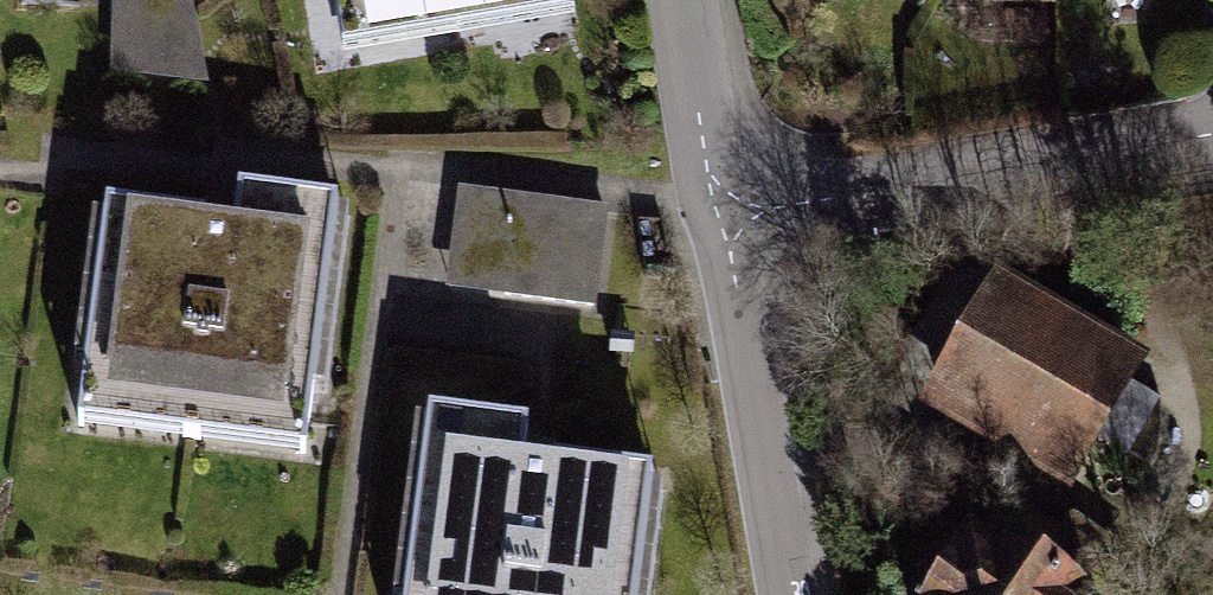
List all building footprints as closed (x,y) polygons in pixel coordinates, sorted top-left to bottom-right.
[(107,76),(209,84),(190,0),(109,0),(107,76)] [(346,51),(575,11),(573,0),(337,0),(346,51)] [(236,226),(107,207),(84,429),(311,457),(342,208),(240,187),(236,226)] [(611,211),(458,192),(444,291),(598,310),(611,211)] [(1031,279),(945,400),(1050,473),(1135,352),(1031,279)] [(429,423),(404,594),(634,594),(650,479),(528,464),(534,430),(429,423)] [(938,594),(1112,594),(1117,587),(991,509),(938,594)]
